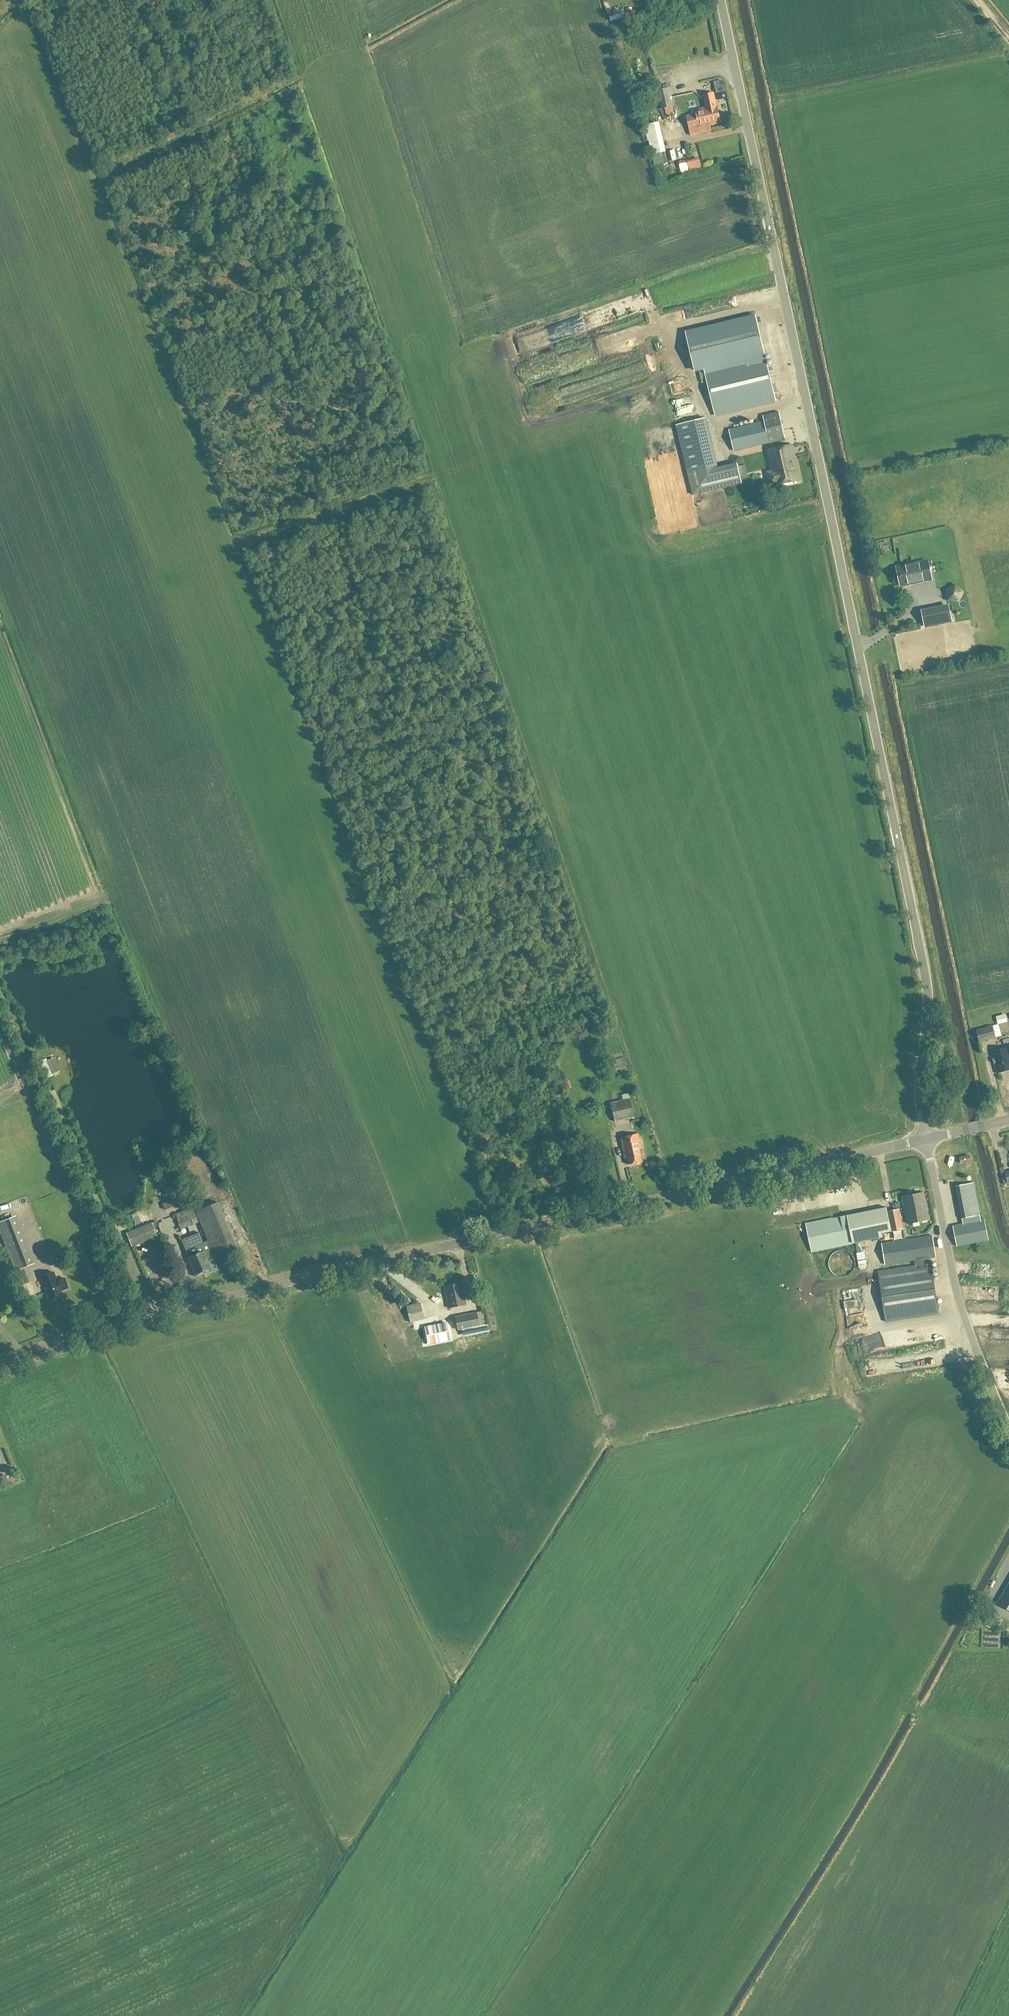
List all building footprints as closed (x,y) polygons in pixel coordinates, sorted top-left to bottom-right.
[(610,16),(611,21),(619,19),(627,17),(624,9),(614,11),(615,14),(610,16)] [(716,105),(714,92),(704,95),(706,107),(705,107),(709,125),(721,122),(717,105),(716,105)] [(709,125),(705,107),(695,109),(696,113),(687,115),(689,128),(709,125)] [(649,140),(652,154),(664,151),(661,137),(649,140)] [(743,296),(754,293),(752,287),(742,290),(743,296)] [(704,301),(691,304),(693,310),(706,306),(704,301)] [(777,401),(765,353),(757,317),(686,333),(695,372),(706,369),(716,415),(777,401)] [(783,431),(779,412),(763,415),(764,421),(729,430),(734,451),(776,441),(775,440),(775,441),(774,441),(772,434),(783,431)] [(737,463),(718,468),(706,418),(676,425),(693,495),(742,483),(737,463)] [(778,485),(800,480),(792,444),(768,449),(773,474),(767,475),(770,486),(777,485),(778,485)] [(897,567),(901,586),(931,580),(927,561),(897,567)] [(951,621),(948,607),(922,612),(925,627),(951,621)] [(996,1037),(1002,1035),(999,1024),(994,1025),(977,1030),(980,1042),(996,1037)] [(91,1044),(95,1056),(111,1050),(108,1039),(91,1044)] [(1008,1070),(1008,1047),(992,1051),(998,1073),(1008,1070)] [(631,1098),(629,1098),(628,1093),(622,1095),(623,1100),(610,1102),(615,1121),(635,1117),(631,1098)] [(627,1165),(641,1162),(639,1149),(641,1149),(638,1134),(620,1137),(624,1158),(626,1158),(627,1165)] [(964,1163),(975,1160),(973,1155),(962,1158),(964,1163)] [(965,1219),(983,1215),(976,1182),(959,1186),(965,1219)] [(174,1194),(179,1192),(176,1184),(171,1186),(174,1194)] [(910,1223),(929,1218),(923,1192),(904,1196),(910,1223)] [(192,1200),(194,1206),(198,1216),(208,1240),(215,1257),(237,1248),(218,1202),(204,1208),(199,1196),(192,1200)] [(194,1206),(175,1213),(179,1223),(198,1216),(194,1206)] [(887,1207),(848,1215),(806,1224),(812,1251),(883,1236),(882,1232),(904,1228),(900,1208),(888,1211),(887,1207)] [(143,1212),(124,1220),(127,1227),(146,1218),(143,1212)] [(15,1270),(31,1264),(13,1218),(0,1223),(0,1230),(15,1270)] [(960,1245),(991,1239),(987,1219),(956,1225),(960,1245)] [(157,1221),(127,1233),(132,1246),(162,1233),(157,1221)] [(208,1240),(203,1242),(199,1232),(182,1239),(189,1257),(196,1274),(211,1268),(208,1262),(216,1259),(215,1257),(208,1240)] [(932,1235),(882,1243),(886,1267),(936,1258),(932,1235)] [(855,1266),(855,1263),(855,1260),(854,1257),(852,1255),(850,1253),(847,1251),(845,1250),(842,1250),(839,1250),(836,1251),(833,1253),(831,1255),(830,1257),(829,1260),(828,1263),(829,1266),(830,1269),(831,1272),(833,1274),(836,1275),(839,1276),(842,1277),(845,1276),(847,1275),(850,1274),(852,1272),(854,1269),(855,1266)] [(984,1269),(992,1269),(991,1259),(983,1259),(984,1269)] [(932,1266),(877,1274),(885,1323),(940,1315),(932,1266)] [(51,1300),(63,1295),(54,1272),(42,1277),(48,1293),(46,1293),(48,1299),(50,1298),(51,1300)] [(465,1290),(463,1282),(444,1286),(448,1307),(465,1303),(463,1291),(465,1290)] [(863,1292),(853,1293),(854,1307),(864,1306),(863,1292)] [(406,1306),(410,1322),(425,1318),(420,1302),(406,1306)] [(480,1325),(486,1324),(483,1311),(477,1312),(455,1316),(457,1330),(480,1325)] [(885,1340),(858,1341),(858,1350),(885,1349),(885,1340)] [(998,1602),(1008,1609),(1008,1584),(998,1602)] [(986,1633),(986,1641),(1001,1640),(1000,1632),(986,1633)]
